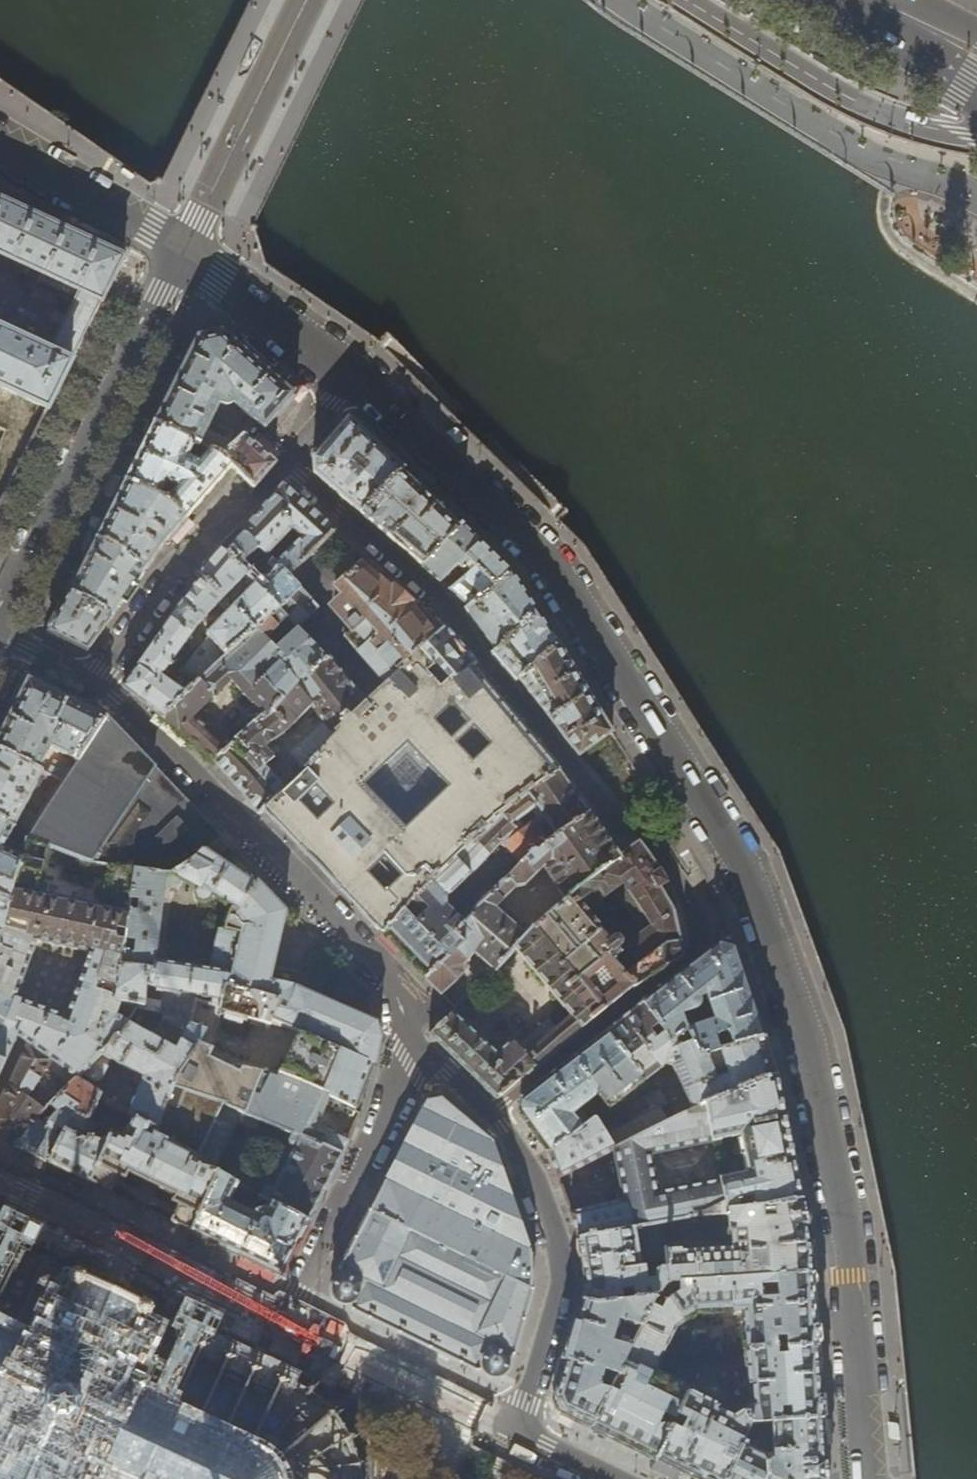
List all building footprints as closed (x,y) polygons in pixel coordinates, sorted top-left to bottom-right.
[(48,410),(72,362),(70,361),(82,337),(85,331),(100,301),(102,302),(124,257),(94,243),(0,199),(0,255),(80,292),(50,352),(0,329),(0,388),(48,410)] [(293,394),(274,377),(222,330),(197,335),(176,378),(154,422),(195,443),(210,449),(223,455),(252,428),(258,424),(263,427),(262,429),(264,430),(294,395),(293,394)] [(360,514),(404,471),(377,444),(349,416),(326,443),(312,458),(314,473),(360,514)] [(138,455),(125,480),(160,497),(165,484),(170,486),(176,486),(166,500),(187,518),(190,514),(232,467),(223,455),(210,449),(200,461),(190,456),(195,443),(154,422),(138,455)] [(284,449),(264,430),(262,429),(263,427),(258,424),(252,428),(258,434),(256,449),(272,464),(284,449)] [(3,460),(15,435),(0,428),(0,459),(3,460)] [(258,434),(252,428),(223,455),(232,467),(254,489),(258,484),(272,467),(272,466),(272,464),(256,449),(258,434)] [(419,485),(404,471),(360,514),(367,520),(374,526),(386,537),(410,557),(422,568),(462,527),(419,485)] [(114,503),(96,538),(126,553),(145,569),(161,547),(163,545),(164,544),(187,518),(166,500),(160,497),(125,480),(114,503)] [(282,486),(254,517),(245,528),(242,531),(240,528),(219,548),(276,610),(279,613),(299,591),(299,589),(318,569),(307,558),(335,531),(315,514),(282,486)] [(481,546),(462,527),(422,568),(438,583),(448,575),(453,580),(458,575),(454,570),(457,567),(464,575),(447,590),(467,607),(511,575),(505,569),(481,546)] [(86,559),(69,593),(93,603),(111,617),(131,589),(145,569),(126,553),(96,538),(86,559)] [(165,627),(153,645),(124,684),(124,688),(146,704),(162,717),(276,610),(219,548),(211,558),(196,576),(200,579),(191,590),(164,626),(165,627)] [(353,559),(357,554),(351,550),(348,554),(353,559)] [(342,638),(383,684),(422,650),(434,638),(409,607),(406,605),(392,593),(360,565),(334,589),(341,597),(334,603),(334,612),(351,630),(342,638)] [(515,582),(511,575),(467,607),(463,609),(475,624),(485,636),(494,649),(490,654),(514,681),(517,678),(556,646),(545,629),(534,611),(533,610),(515,582)] [(206,753),(214,761),(227,748),(210,729),(193,715),(228,681),(259,710),(251,716),(256,722),(265,714),(266,715),(286,697),(285,695),(326,659),(326,658),(298,632),(278,650),(268,639),(278,629),(276,627),(283,620),(292,630),(295,627),(296,628),(315,608),(299,591),(279,613),(276,610),(162,717),(198,744),(206,753)] [(68,642),(87,651),(98,635),(111,617),(93,603),(69,593),(66,598),(49,632),(68,642)] [(441,631),(434,638),(422,650),(453,684),(472,667),(475,663),(467,654),(460,646),(452,637),(445,628),(441,631)] [(583,688),(556,646),(517,678),(523,686),(535,701),(544,711),(550,720),(567,741),(579,755),(606,736),(611,731),(583,688)] [(361,911),(381,932),(442,865),(559,770),(511,714),(486,684),(472,667),(453,684),(422,650),(383,684),(365,700),(363,703),(361,701),(347,716),(328,739),(302,768),(286,786),(285,787),(283,787),(263,809),(269,816),(277,824),(290,837),(306,854),(324,873),(329,879),(346,896),(347,897),(361,911)] [(258,813),(263,809),(283,787),(285,787),(286,786),(264,765),(274,757),(265,747),(310,706),(324,722),(290,754),(302,768),(328,739),(347,716),(361,701),(363,703),(365,700),(352,684),(355,681),(344,668),(341,670),(329,655),(326,658),(326,659),(285,695),(286,697),(266,715),(265,714),(256,722),(227,748),(214,761),(220,768),(233,782),(243,793),(252,806),(258,813)] [(0,732),(0,751),(39,770),(50,749),(76,761),(107,719),(81,705),(73,701),(28,677),(10,711),(0,732)] [(62,782),(40,817),(31,832),(26,841),(86,862),(93,864),(133,871),(169,874),(189,863),(204,850),(205,851),(220,837),(215,831),(189,804),(158,772),(155,769),(146,759),(107,719),(76,761),(67,774),(51,765),(47,774),(58,780),(62,782)] [(31,832),(40,817),(24,809),(39,779),(55,787),(58,780),(47,774),(39,770),(0,751),(0,817),(31,832)] [(381,932),(388,939),(404,957),(419,972),(425,979),(462,941),(455,935),(463,924),(462,922),(442,901),(501,845),(520,866),(534,853),(535,854),(588,814),(582,804),(575,794),(567,782),(559,770),(442,865),(381,932)] [(436,1039),(495,1099),(498,1099),(551,1052),(631,988),(632,990),(669,965),(681,957),(680,954),(674,921),(672,911),(663,897),(658,889),(667,883),(659,870),(658,871),(639,845),(632,850),(624,855),(619,859),(605,839),(588,814),(535,854),(534,853),(520,866),(462,922),(463,924),(455,935),(462,941),(425,979),(439,992),(462,974),(463,972),(464,972),(467,968),(467,965),(466,962),(474,952),(493,970),(514,948),(571,1015),(556,1029),(546,1018),(518,1043),(515,1040),(511,1040),(489,1059),(446,1018),(430,1034),(436,1039)] [(12,885),(23,857),(4,847),(9,836),(25,843),(26,841),(31,832),(0,817),(0,879),(12,885)] [(19,1141),(49,1105),(78,1078),(83,1074),(107,1049),(124,1060),(143,1033),(153,1012),(112,999),(122,955),(127,915),(133,871),(93,864),(86,862),(26,841),(25,843),(24,848),(18,845),(15,851),(23,855),(23,857),(12,885),(11,891),(2,928),(0,936),(0,937),(0,1016),(19,1028),(20,1007),(19,1006),(21,1000),(16,998),(37,942),(89,953),(66,1017),(47,1010),(42,1026),(28,1043),(10,1084),(0,1103),(0,1128),(3,1130),(11,1135),(19,1141)] [(122,955),(112,999),(153,1012),(163,1016),(188,1027),(196,1002),(220,1009),(226,987),(239,935),(222,932),(220,932),(211,969),(155,961),(164,888),(176,889),(181,880),(199,889),(195,895),(197,900),(205,903),(210,895),(232,907),(233,905),(238,909),(256,883),(260,878),(235,852),(226,865),(221,862),(212,855),(205,851),(204,850),(189,863),(169,874),(133,871),(127,915),(122,955)] [(0,936),(2,928),(11,891),(12,885),(0,879),(0,935),(0,936)] [(269,1025),(297,1034),(373,1064),(379,1038),(377,1031),(375,1023),(367,1020),(355,1015),(297,990),(297,988),(284,985),(268,981),(284,912),(256,883),(238,909),(233,905),(232,907),(222,932),(239,935),(226,987),(277,1000),(269,1025)] [(742,976),(734,948),(720,943),(706,954),(702,958),(642,1004),(673,1040),(680,1035),(686,1045),(692,1041),(701,1056),(719,1051),(715,1041),(719,1035),(720,1035),(724,1034),(725,1033),(728,1037),(732,1047),(763,1037),(753,1008),(747,993),(746,990),(744,982),(742,976)] [(221,1011),(269,1025),(277,1000),(226,987),(220,1009),(196,1002),(188,1027),(204,1034),(199,1044),(211,1049),(215,1041),(215,1033),(221,1011)] [(692,1041),(686,1045),(680,1035),(673,1040),(642,1004),(618,1023),(643,1080),(664,1063),(673,1066),(692,1111),(774,1074),(766,1046),(763,1037),(732,1047),(719,1051),(701,1056),(692,1041)] [(17,1036),(19,1028),(0,1016),(0,1074),(17,1036)] [(20,1147),(48,1161),(64,1132),(87,1143),(88,1139),(106,1146),(110,1133),(88,1125),(97,1101),(127,1116),(155,1128),(171,1090),(199,1044),(204,1034),(188,1027),(163,1016),(152,1038),(143,1033),(124,1060),(107,1049),(83,1074),(95,1081),(100,1080),(110,1061),(143,1078),(129,1112),(101,1096),(78,1078),(49,1105),(19,1141),(15,1145),(20,1147)] [(543,1147),(549,1155),(580,1129),(589,1122),(578,1107),(597,1093),(608,1106),(610,1106),(643,1080),(618,1023),(573,1058),(525,1096),(522,1098),(518,1115),(540,1144),(543,1147)] [(297,1034),(277,1076),(330,1097),(354,1109),(366,1079),(369,1073),(373,1064),(297,1034)] [(242,1114),(293,1134),(342,1154),(348,1140),(346,1139),(346,1137),(333,1131),(333,1128),(328,1127),(327,1128),(317,1123),(330,1097),(277,1076),(264,1072),(263,1074),(242,1068),(239,1073),(207,1058),(211,1049),(199,1044),(171,1090),(206,1100),(223,1106),(224,1105),(242,1114)] [(570,1214),(578,1239),(660,1224),(690,1218),(726,1215),(727,1212),(737,1211),(735,1201),(750,1198),(752,1209),(800,1200),(790,1149),(781,1106),(780,1100),(780,1099),(774,1074),(692,1111),(667,1122),(614,1149),(623,1202),(570,1214)] [(194,1166),(203,1146),(197,1144),(192,1154),(184,1150),(206,1100),(171,1090),(155,1128),(127,1116),(97,1101),(88,1125),(110,1133),(106,1146),(92,1182),(111,1192),(115,1184),(119,1176),(125,1180),(129,1173),(151,1184),(175,1196),(173,1202),(180,1206),(175,1213),(173,1217),(171,1221),(191,1231),(216,1174),(214,1174),(194,1166)] [(647,1103),(654,1100),(650,1093),(644,1097),(647,1103)] [(434,1100),(426,1101),(387,1177),(378,1195),(369,1212),(348,1253),(339,1269),(341,1275),(336,1278),(332,1283),(331,1287),(330,1292),(331,1296),(332,1298),(335,1301),(338,1303),(342,1305),(345,1305),(350,1305),(352,1310),(378,1323),(453,1359),(477,1371),(481,1369),(483,1372),(486,1375),(488,1378),(493,1379),(497,1379),(500,1378),(502,1377),(505,1376),(505,1375),(507,1373),(509,1371),(510,1367),(510,1364),(510,1362),(510,1359),(509,1357),(512,1355),(523,1320),(532,1290),(531,1255),(517,1214),(506,1183),(491,1141),(469,1122),(468,1121),(452,1107),(441,1098),(434,1100)] [(194,1166),(214,1174),(242,1114),(224,1105),(223,1106),(203,1146),(194,1166)] [(560,1177),(614,1149),(596,1119),(594,1119),(589,1122),(580,1129),(549,1155),(556,1176),(557,1179),(559,1179),(560,1177)] [(69,1171),(92,1182),(106,1146),(88,1139),(87,1143),(64,1132),(48,1161),(69,1171)] [(259,1197),(271,1203),(307,1221),(324,1188),(342,1154),(293,1134),(289,1142),(291,1145),(296,1148),(273,1191),(268,1188),(263,1188),(259,1197)] [(294,1247),(307,1221),(271,1203),(268,1210),(266,1209),(257,1213),(255,1216),(231,1204),(234,1196),(242,1200),(244,1198),(251,1201),(253,1194),(236,1185),(238,1181),(222,1172),(219,1175),(217,1174),(216,1174),(191,1231),(228,1250),(280,1275),(281,1273),(294,1247)] [(684,1249),(663,1250),(665,1263),(665,1268),(666,1283),(812,1274),(810,1246),(803,1215),(800,1200),(752,1209),(737,1211),(727,1212),(726,1215),(728,1247),(684,1251),(684,1249)] [(584,1293),(582,1300),(600,1305),(655,1298),(667,1295),(666,1283),(665,1268),(655,1270),(652,1273),(652,1279),(647,1279),(645,1266),(665,1263),(663,1250),(660,1224),(578,1239),(586,1286),(584,1293)] [(360,1474),(359,1465),(364,1464),(363,1461),(359,1462),(357,1455),(355,1450),(353,1445),(350,1439),(355,1436),(352,1432),(348,1434),(344,1426),(340,1420),(336,1415),(331,1409),(328,1406),(322,1401),(315,1394),(315,1387),(309,1384),(302,1387),(278,1375),(271,1372),(252,1363),(246,1360),(230,1353),(227,1351),(228,1348),(226,1347),(225,1348),(223,1347),(218,1347),(216,1346),(214,1346),(210,1341),(210,1340),(208,1339),(206,1342),(199,1339),(182,1331),(176,1327),(151,1316),(153,1312),(150,1310),(153,1304),(129,1293),(99,1279),(76,1268),(72,1274),(54,1265),(47,1262),(29,1253),(22,1250),(4,1241),(0,1239),(0,1478),(361,1478),(360,1474)] [(813,1294),(812,1274),(666,1283),(667,1295),(685,1321),(695,1314),(741,1311),(742,1328),(737,1329),(737,1338),(743,1338),(743,1352),(817,1347),(816,1330),(814,1312),(814,1298),(813,1294)] [(611,1437),(657,1459),(691,1389),(655,1371),(677,1326),(685,1321),(667,1295),(655,1298),(640,1327),(634,1340),(591,1427),(611,1437)] [(584,1424),(591,1427),(634,1340),(621,1337),(619,1342),(613,1340),(619,1322),(640,1327),(655,1298),(600,1305),(582,1300),(579,1310),(576,1321),(570,1340),(557,1387),(553,1398),(554,1399),(559,1412),(584,1424)] [(819,1384),(817,1347),(743,1352),(745,1369),(748,1369),(750,1404),(743,1409),(751,1423),(760,1422),(773,1422),(781,1422),(780,1408),(789,1407),(790,1421),(821,1418),(819,1384)] [(698,1478),(727,1478),(735,1463),(723,1457),(726,1449),(738,1455),(742,1445),(747,1432),(751,1423),(743,1409),(733,1414),(705,1400),(706,1398),(705,1396),(691,1389),(657,1459),(689,1474),(698,1478)] [(824,1458),(823,1456),(823,1454),(821,1418),(790,1421),(781,1422),(773,1422),(775,1458),(771,1460),(767,1463),(767,1457),(757,1452),(760,1446),(759,1444),(757,1442),(755,1442),(753,1442),(750,1449),(742,1445),(738,1455),(735,1463),(727,1478),(825,1478),(824,1458)] [(760,1431),(760,1422),(751,1423),(747,1432),(754,1435),(760,1431)]
